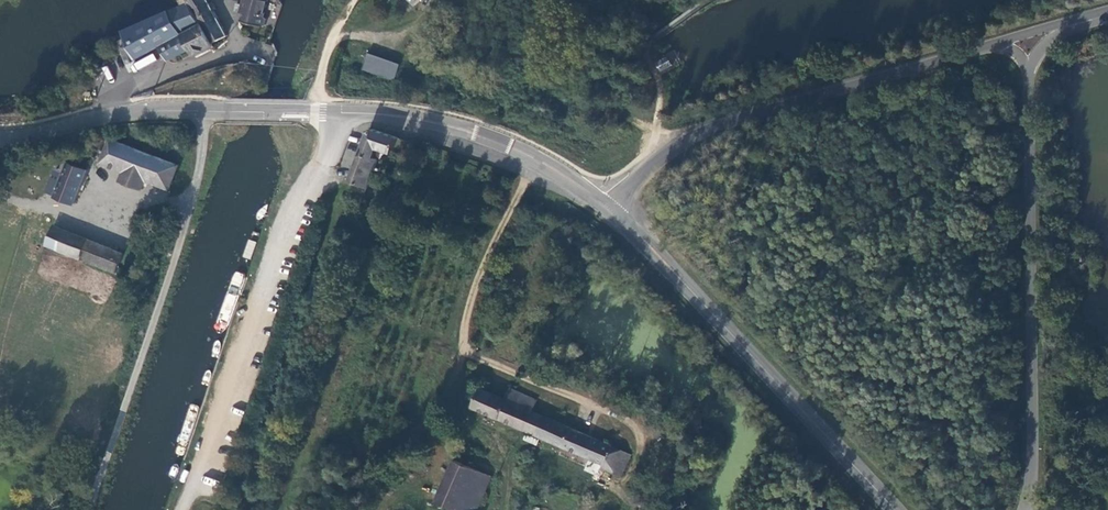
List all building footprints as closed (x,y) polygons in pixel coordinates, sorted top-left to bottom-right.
[(208,0),(197,0),(189,5),(200,26),(214,46),(229,37),(208,0)] [(262,25),(270,0),(246,0),(245,3),(239,1),(236,9),(246,12),(244,20),(262,25)] [(184,7),(125,34),(137,61),(161,47),(183,35),(200,26),(189,5),(184,7)] [(183,35),(193,51),(196,56),(214,46),(200,26),(183,35)] [(170,63),(193,51),(183,35),(161,47),(170,63)] [(366,53),(360,69),(393,81),(399,64),(366,53)] [(410,154),(414,144),(373,131),(368,132),(352,181),(354,182),(351,190),(365,195),(376,162),(380,163),(381,158),(385,159),(388,158),(390,151),(404,156),(405,152),(410,154)] [(179,167),(102,136),(97,147),(107,150),(101,164),(124,173),(120,182),(143,191),(146,182),(169,191),(179,167)] [(88,171),(59,160),(46,193),(75,204),(88,171)] [(55,226),(47,245),(117,273),(125,254),(55,226)] [(620,478),(627,464),(630,456),(601,442),(560,425),(532,412),(537,402),(510,390),(506,400),(483,389),(474,408),(527,432),(524,440),(535,445),(539,437),(602,465),(600,469),(620,478)] [(455,461),(437,502),(455,509),(476,509),(491,477),(455,461)] [(204,477),(202,483),(217,487),(218,480),(204,477)] [(583,493),(582,495),(582,498),(584,500),(588,501),(591,499),(592,495),(590,493),(586,491),(583,493)]
